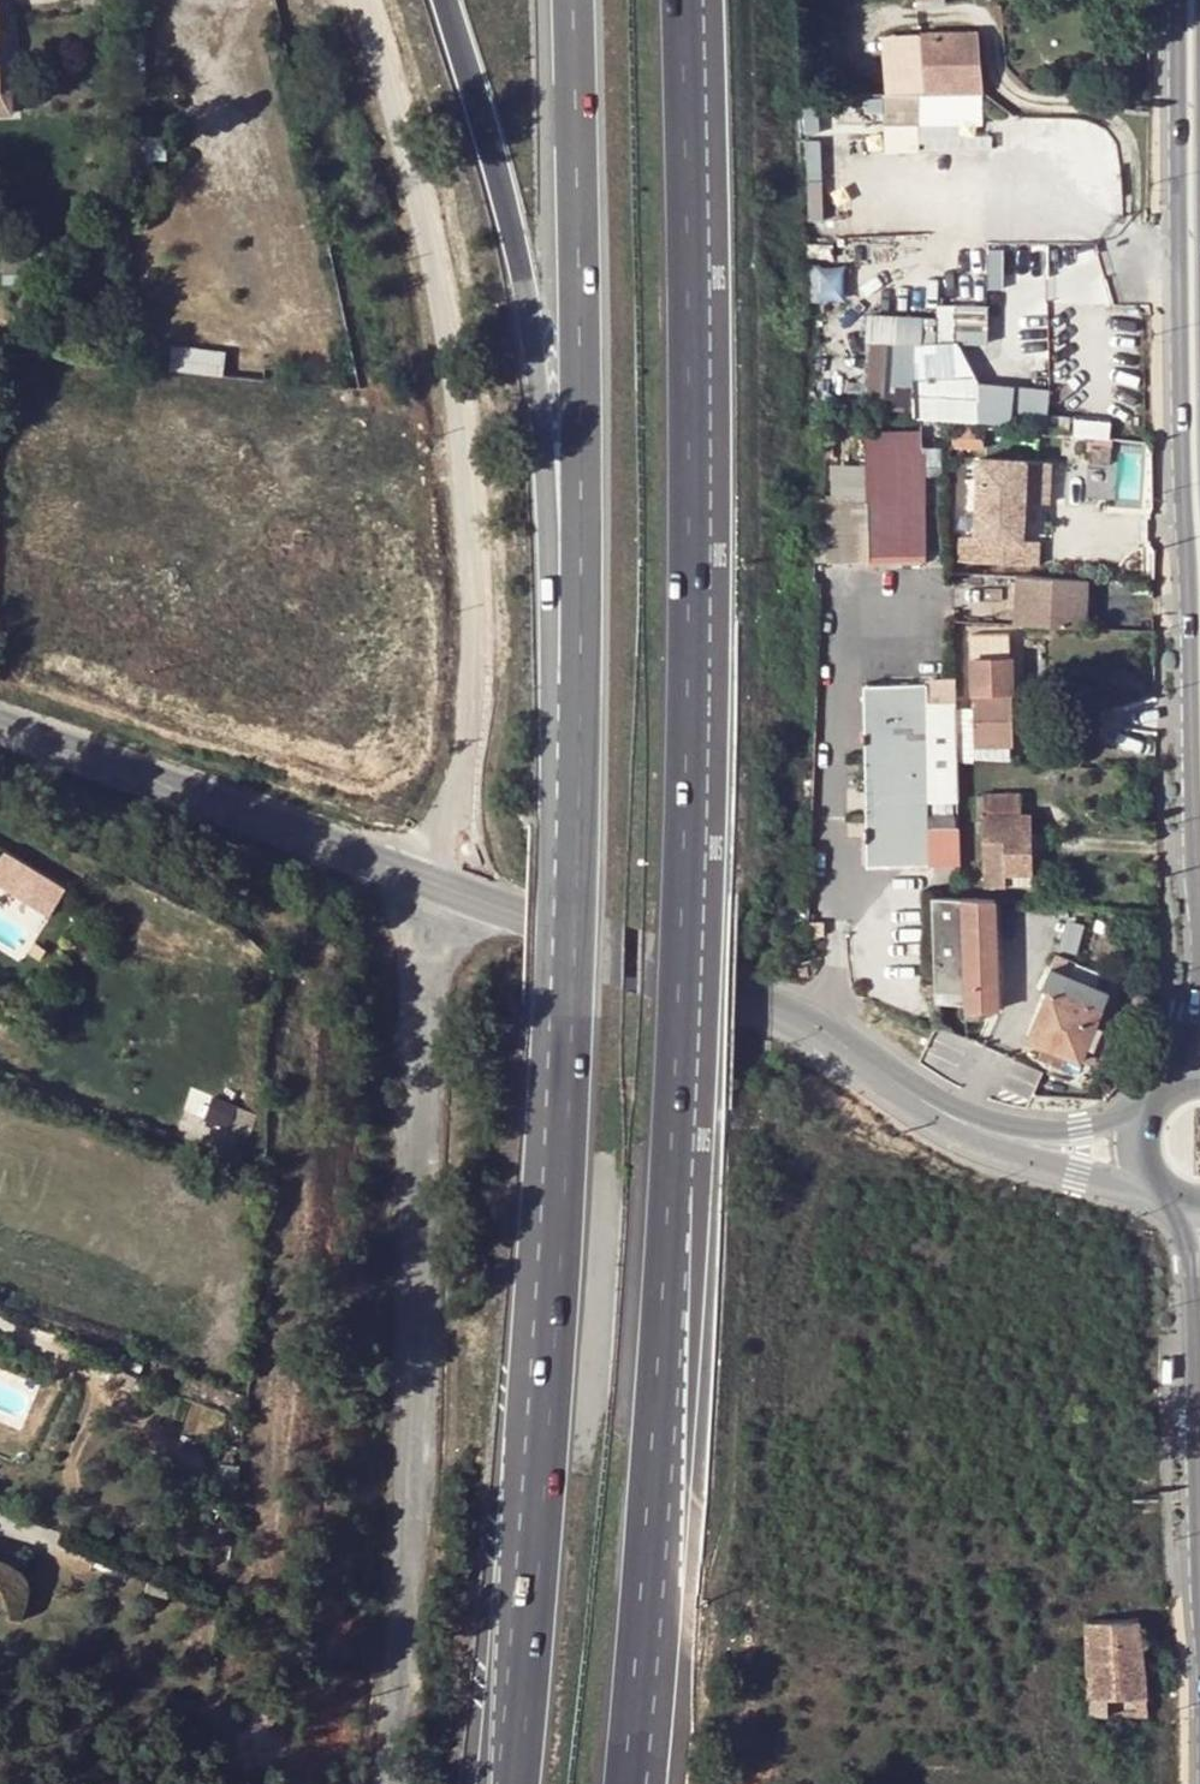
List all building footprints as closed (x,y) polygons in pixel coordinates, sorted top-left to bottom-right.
[(924,90),(937,90),(983,90),(976,31),(919,31),(920,32),(924,90)] [(911,91),(924,90),(920,32),(879,36),(883,92),(911,91)] [(924,90),(911,91),(914,121),(939,120),(937,90),(924,90)] [(1010,178),(1011,244),(1036,244),(1036,178),(1010,178)] [(1011,303),(923,300),(923,316),(921,345),(923,345),(1009,348),(1011,303)] [(881,314),(864,314),(863,344),(882,344),(881,314)] [(923,316),(881,314),(882,344),(921,345),(923,316)] [(863,344),(862,384),(885,385),(882,344),(863,344)] [(921,345),(882,344),(885,385),(886,408),(914,410),(923,345),(921,345)] [(171,345),(169,369),(221,374),(223,350),(171,345)] [(846,376),(823,374),(821,409),(843,411),(846,376)] [(886,408),(885,385),(862,384),(850,383),(848,406),(886,408)] [(1065,390),(1013,385),(1009,423),(1061,428),(1065,390)] [(985,427),(951,428),(951,448),(984,448),(985,427)] [(919,429),(864,430),(864,463),(829,463),(829,480),(830,480),(831,494),(825,494),(825,499),(820,499),(817,564),(867,564),(923,564),(919,429)] [(1110,447),(1089,446),(1089,461),(1109,462),(1110,447)] [(1048,463),(979,459),(975,537),(960,536),(957,560),(1038,566),(1040,541),(1022,539),(1024,502),(1047,503),(1048,463)] [(1089,579),(1015,575),(1013,623),(1088,626),(1089,579)] [(954,708),(956,760),(973,760),(973,757),(1011,759),(1010,745),(1013,745),(1011,657),(1010,656),(1009,633),(969,633),(972,707),(954,708)] [(927,828),(927,801),(957,800),(956,760),(954,708),(954,701),(925,703),(925,683),(863,685),(865,866),(928,864),(959,863),(957,827),(927,828)] [(1004,886),(1003,883),(1003,873),(1030,873),(1028,812),(1021,811),(1021,794),(977,794),(976,818),(983,819),(986,886),(1004,886)] [(54,912),(72,882),(9,843),(0,858),(0,879),(54,912)] [(1003,873),(1003,883),(1030,883),(1030,873),(1003,873)] [(931,896),(936,1000),(963,1002),(959,897),(931,896)] [(995,899),(959,897),(963,1002),(963,1010),(999,1009),(995,899)] [(1057,951),(1051,966),(1058,968),(1064,954),(1057,951)] [(1058,968),(1051,966),(1042,987),(1049,988),(1029,1034),(1043,1041),(1038,1055),(1060,1065),(1065,1051),(1080,1058),(1108,991),(1096,985),(1101,970),(1064,954),(1058,968)] [(252,1132),(261,1106),(216,1092),(207,1118),(252,1132)] [(1147,1620),(1088,1622),(1091,1713),(1149,1712),(1147,1620)]
